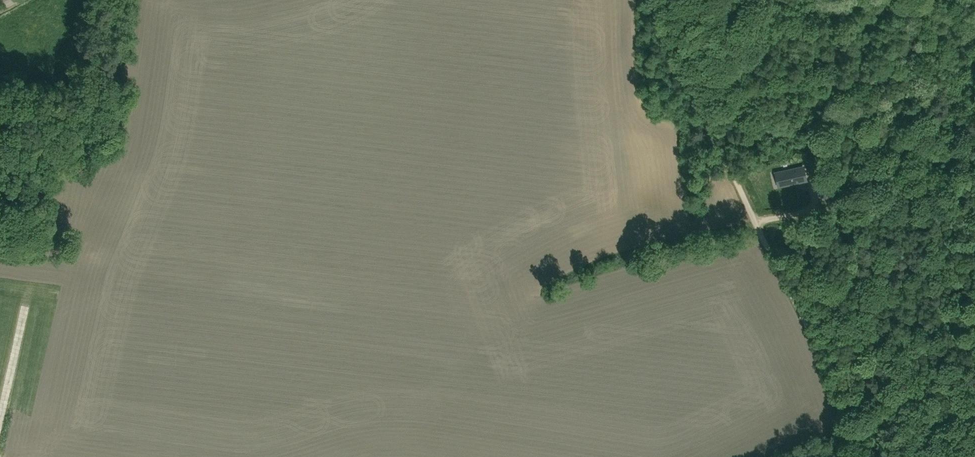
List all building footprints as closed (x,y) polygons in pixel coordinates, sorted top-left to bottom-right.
[(791,169),(794,162),(789,159),(786,166),(791,169)] [(803,167),(782,172),(785,185),(806,180),(803,167)]
